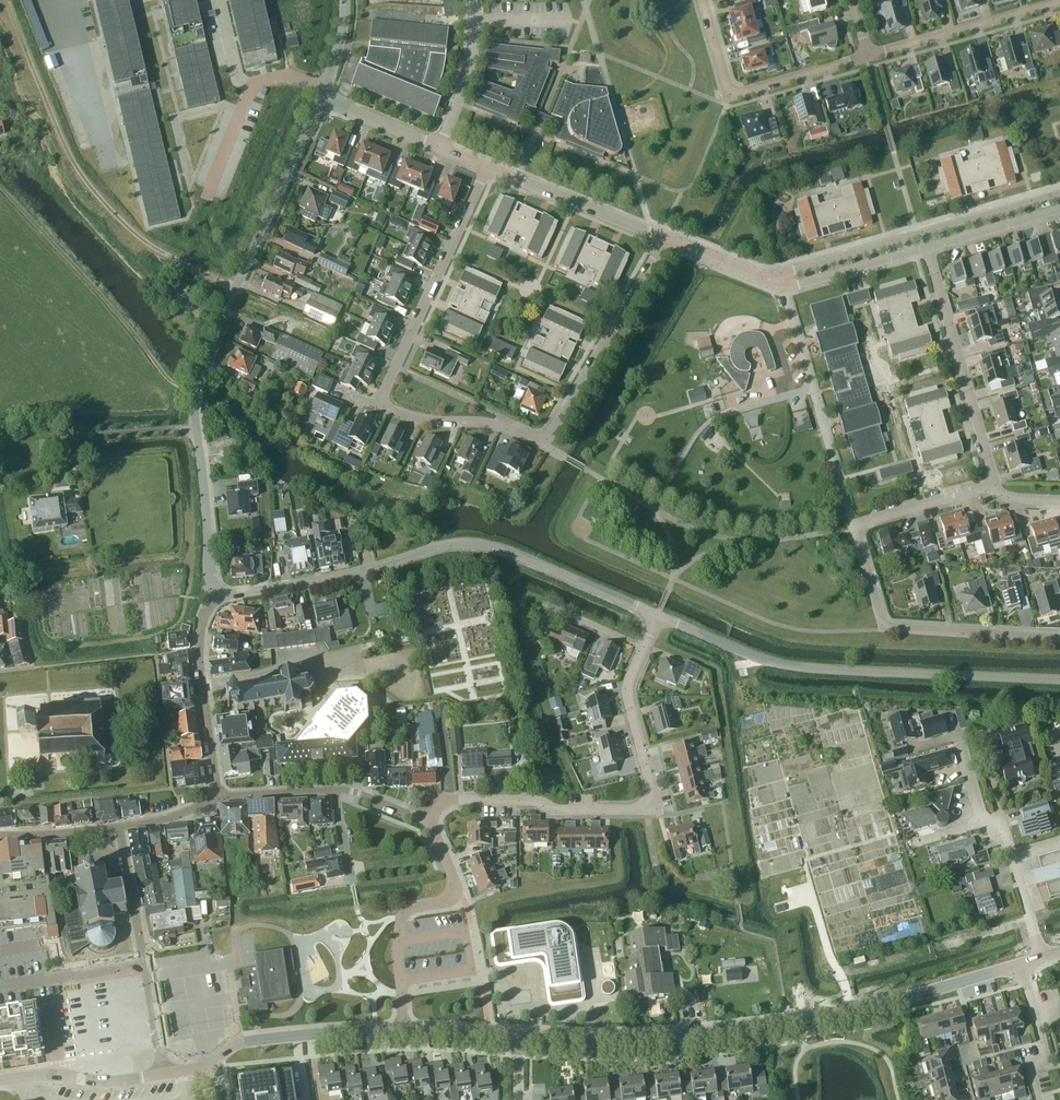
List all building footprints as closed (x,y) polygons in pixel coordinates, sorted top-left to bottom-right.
[(115,86),(118,98),(134,164),(149,226),(181,219),(129,2),(137,0),(94,0),(115,86)] [(171,39),(174,51),(188,109),(220,101),(196,0),(162,0),(171,39)] [(245,68),(252,67),(265,64),(278,61),(267,17),(263,0),(229,0),(245,68)] [(455,0),(443,0),(445,18),(457,16),(455,0)] [(755,22),(752,13),(758,11),(755,0),(754,0),(739,4),(741,10),(729,14),(731,20),(728,20),(731,29),(755,22)] [(810,14),(827,9),(824,0),(806,0),(810,14)] [(905,0),(893,0),(894,3),(879,8),(882,18),(884,18),(885,23),(884,24),(886,29),(887,30),(888,33),(905,28),(900,8),(907,6),(905,0)] [(942,0),(928,0),(928,1),(919,3),(925,22),(939,18),(935,5),(943,3),(942,0)] [(959,2),(960,1),(963,11),(978,7),(976,0),(958,0),(959,2)] [(449,28),(372,20),(369,48),(366,60),(362,58),(359,67),(359,66),(351,85),(434,118),(441,100),(435,97),(437,92),(442,78),(444,67),(446,56),(449,28)] [(815,28),(813,21),(798,25),(801,33),(809,31),(814,48),(826,44),(827,45),(828,47),(829,48),(831,49),(833,48),(834,48),(835,46),(836,44),(836,43),(836,41),(837,41),(833,29),(833,27),(832,26),(831,24),(815,28)] [(757,31),(755,22),(731,29),(733,37),(736,36),(737,42),(749,39),(751,45),(767,40),(763,29),(757,31)] [(1049,29),(1031,34),(1036,52),(1054,47),(1054,48),(1059,46),(1059,39),(1058,33),(1051,35),(1049,29)] [(1016,38),(1000,43),(1008,71),(1024,66),(1026,73),(1028,72),(1029,76),(1035,75),(1034,70),(1029,51),(1021,54),(1019,48),(1016,38)] [(560,52),(489,44),(485,72),(517,76),(515,91),(483,81),(473,107),(518,125),(523,113),(534,117),(553,71),(547,69),(549,63),(559,64),(560,52)] [(774,56),(771,44),(752,49),(754,56),(742,59),(746,73),(768,67),(765,58),(774,56)] [(983,67),(978,49),(961,54),(965,69),(964,70),(966,78),(977,75),(980,85),(996,80),(991,64),(983,67)] [(581,54),(580,61),(591,62),(591,55),(581,54)] [(947,75),(942,59),(926,64),(932,88),(949,83),(951,92),(960,90),(955,73),(947,75)] [(914,80),(910,68),(892,74),(897,92),(915,87),(917,93),(924,91),(920,78),(914,80)] [(574,86),(565,83),(548,123),(559,128),(554,140),(566,144),(566,143),(603,158),(605,153),(613,156),(614,156),(615,156),(616,156),(617,156),(618,155),(619,154),(620,154),(621,153),(621,151),(622,150),(622,149),(622,148),(607,97),(608,98),(606,90),(574,86)] [(863,106),(856,84),(842,88),(844,95),(826,100),(830,113),(847,108),(848,110),(863,106)] [(995,93),(1002,91),(1000,85),(993,87),(995,93)] [(802,100),(800,97),(792,103),(796,109),(800,123),(809,120),(810,127),(824,123),(818,105),(811,107),(808,98),(802,100)] [(768,126),(764,112),(753,115),(753,114),(740,117),(743,127),(745,127),(749,139),(759,136),(761,144),(780,138),(776,124),(768,126)] [(812,141),(829,136),(827,127),(809,132),(812,141)] [(980,129),(967,133),(970,144),(983,140),(980,129)] [(348,138),(334,133),(330,143),(321,140),(314,156),(315,156),(316,153),(325,157),(327,153),(335,156),(333,163),(344,167),(350,152),(344,149),(348,138)] [(943,168),(938,170),(945,195),(950,194),(952,201),(967,197),(964,188),(971,186),(973,195),(974,195),(988,191),(989,190),(987,182),(999,178),(1001,187),(1016,183),(1014,176),(1019,174),(1011,149),(1006,150),(1004,143),(995,145),(998,154),(975,161),(953,167),(950,158),(941,161),(943,168)] [(360,166),(368,170),(377,150),(363,144),(358,155),(352,153),(346,168),(357,173),(360,166)] [(377,150),(368,170),(366,176),(385,184),(392,169),(386,166),(390,155),(377,150)] [(410,189),(418,167),(405,161),(400,172),(394,170),(388,185),(399,190),(401,185),(410,189)] [(333,173),(342,177),(345,169),(336,165),(333,173)] [(432,172),(418,167),(410,189),(418,192),(416,197),(427,201),(434,186),(428,184),(432,172)] [(841,167),(830,170),(834,182),(841,180),(843,179),(842,174),(843,173),(841,167)] [(832,183),(830,177),(819,180),(821,186),(832,183)] [(461,184),(447,178),(442,190),(436,187),(431,200),(437,202),(439,199),(452,204),(461,184)] [(337,190),(347,195),(351,187),(340,183),(337,190)] [(799,209),(795,211),(802,236),(807,235),(809,242),(824,238),(821,229),(828,227),(830,236),(831,236),(844,232),(846,231),(843,223),(855,219),(858,228),(872,224),(870,217),(875,215),(868,190),(863,191),(861,184),(851,186),(854,195),(819,205),(817,196),(807,199),(797,202),(799,209)] [(326,198),(309,190),(301,207),(306,209),(303,217),(315,222),(317,217),(326,221),(332,210),(322,205),(326,198)] [(350,198),(334,191),(329,202),(345,209),(350,198)] [(515,202),(505,197),(502,203),(497,201),(486,225),(491,227),(488,234),(503,241),(512,246),(517,236),(526,240),(522,250),(537,257),(540,250),(545,252),(556,228),(551,226),(554,220),(544,215),(540,224),(511,210),(515,202)] [(378,221),(386,224),(390,215),(382,212),(378,221)] [(403,229),(406,223),(392,217),(389,223),(403,229)] [(437,233),(441,223),(425,217),(421,227),(437,233)] [(411,240),(408,247),(428,256),(433,245),(425,241),(428,235),(411,228),(406,238),(411,240)] [(308,237),(291,229),(285,242),(314,255),(320,241),(317,239),(309,236),(308,237)] [(586,235),(576,230),(574,236),(569,234),(557,258),(562,260),(559,267),(575,274),(579,264),(588,269),(584,278),(608,290),(612,283),(617,285),(628,261),(623,259),(625,253),(615,248),(612,257),(582,243),(586,235)] [(1043,235),(1051,264),(1058,262),(1057,256),(1059,255),(1059,234),(1051,237),(1050,233),(1043,235)] [(381,250),(387,237),(382,235),(376,248),(381,250)] [(1044,266),(1051,264),(1043,235),(1036,238),(1037,241),(1025,244),(1030,263),(1031,263),(1042,260),(1044,266)] [(1017,246),(1006,249),(1006,250),(1011,269),(1023,265),(1025,272),(1032,269),(1031,263),(1030,263),(1025,244),(1024,241),(1016,243),(1017,246)] [(499,255),(501,250),(491,246),(487,256),(499,261),(501,256),(499,255)] [(1013,275),(1011,269),(1006,250),(1006,249),(1005,246),(997,248),(998,252),(987,255),(986,255),(992,274),(994,274),(995,275),(1001,274),(1001,272),(1004,271),(1006,277),(1013,275)] [(422,267),(428,256),(408,247),(404,254),(400,252),(395,263),(411,270),(415,264),(422,267)] [(507,250),(503,258),(513,263),(517,255),(507,250)] [(973,280),(985,276),(988,287),(995,284),(992,274),(986,255),(987,255),(986,252),(978,254),(979,257),(968,260),(967,261),(973,280)] [(297,262),(279,253),(273,266),(292,275),(293,272),(297,274),(298,273),(304,275),(309,265),(298,260),(297,262)] [(336,261),(322,254),(317,264),(332,271),(336,261)] [(967,261),(968,260),(967,257),(959,259),(960,263),(948,266),(951,275),(949,276),(951,282),(952,281),(953,285),(966,282),(967,288),(975,286),(973,280),(967,261)] [(332,271),(345,277),(351,265),(338,259),(336,261),(332,271)] [(409,275),(392,267),(387,277),(392,280),(389,286),(409,296),(415,284),(407,281),(409,275)] [(531,282),(544,288),(550,277),(537,270),(531,282)] [(497,282),(473,271),(471,276),(464,273),(457,288),(466,293),(458,311),(448,307),(441,322),(448,325),(446,330),(470,341),(472,336),(478,339),(483,329),(485,323),(477,319),(485,301),(494,305),(496,300),(501,290),(495,287),(497,282)] [(313,281),(298,275),(294,284),(308,291),(309,289),(319,294),(322,287),(312,283),(313,281)] [(284,285),(268,277),(262,290),(281,299),(282,295),(290,298),(296,285),(286,281),(284,285)] [(907,284),(905,279),(880,287),(881,292),(874,294),(876,303),(880,313),(888,311),(895,335),(886,338),(892,357),(899,355),(901,360),(926,353),(925,348),(932,346),(928,331),(919,334),(909,299),(918,297),(914,282),(907,284)] [(391,301),(404,307),(409,296),(389,286),(386,293),(381,291),(376,301),(389,306),(391,301)] [(1042,289),(1028,293),(1030,302),(1033,311),(1037,310),(1037,311),(1059,304),(1059,293),(1059,291),(1044,296),(1042,292),(1042,289)] [(598,295),(587,290),(585,295),(583,294),(581,299),(593,305),(598,295)] [(852,294),(847,296),(850,306),(871,300),(868,290),(863,291),(863,292),(852,295),(852,294)] [(343,306),(313,293),(310,301),(303,315),(332,328),(339,314),(343,306)] [(980,306),(990,304),(988,296),(978,298),(980,306)] [(848,316),(842,297),(810,307),(814,322),(815,321),(815,323),(815,324),(818,334),(815,334),(821,356),(824,355),(830,374),(829,374),(835,396),(836,396),(841,414),(838,415),(845,437),(847,436),(850,446),(851,446),(851,448),(855,463),(887,454),(882,435),(879,427),(882,426),(876,404),(873,405),(856,346),(859,345),(852,324),(850,325),(847,316),(848,316)] [(979,307),(977,298),(965,301),(967,310),(979,307)] [(1009,317),(1016,315),(1011,298),(1004,300),(1009,317)] [(1037,311),(1040,320),(1046,318),(1047,320),(1059,317),(1059,304),(1037,311)] [(371,326),(391,335),(396,324),(388,321),(391,315),(374,306),(369,317),(374,319),(371,326)] [(967,321),(970,332),(990,327),(990,326),(997,324),(992,306),(979,309),(981,317),(967,321)] [(580,320),(556,309),(553,314),(547,311),(543,321),(540,326),(549,330),(541,348),(532,344),(525,360),(531,363),(528,368),(553,379),(555,374),(562,377),(569,362),(559,357),(568,339),(577,343),(584,328),(577,325),(580,320)] [(1045,321),(1030,325),(1033,332),(1047,328),(1045,321)] [(263,334),(247,326),(246,327),(245,327),(243,331),(244,332),(240,341),(256,349),(261,339),(275,346),(270,358),(313,377),(324,353),(281,334),(280,335),(265,328),(263,334)] [(391,335),(371,326),(366,337),(360,334),(356,343),(374,351),(378,343),(386,346),(391,335)] [(988,340),(990,347),(1005,343),(1002,331),(992,334),(990,327),(970,332),(974,344),(988,340)] [(1049,336),(1047,328),(1033,332),(1035,340),(1049,336)] [(1059,345),(1059,332),(1051,335),(1054,347),(1059,345)] [(745,333),(742,334),(740,336),(737,337),(735,340),(733,342),(732,344),(731,347),(730,352),(730,355),(730,359),(730,360),(728,360),(728,358),(716,359),(741,391),(742,392),(744,392),(745,392),(746,391),(746,389),(750,374),(748,375),(748,372),(749,372),(750,368),(747,366),(745,364),(744,361),(743,358),(742,354),(743,351),(745,349),(747,348),(750,347),(752,346),(755,346),(757,347),(760,348),(761,350),(763,352),(764,355),(767,362),(770,372),(776,370),(773,358),(768,346),(762,335),(759,334),(756,333),(752,333),(749,333),(745,333)] [(514,349),(494,339),(492,344),(490,343),(487,348),(511,359),(514,354),(512,354),(514,349)] [(1016,351),(1025,348),(1023,342),(1014,344),(1016,351)] [(1054,347),(1056,352),(1050,354),(1051,359),(1045,361),(1047,369),(1059,366),(1059,345),(1054,347)] [(356,359),(353,366),(373,375),(378,364),(370,360),(373,354),(356,347),(352,357),(356,359)] [(713,356),(712,347),(699,350),(701,359),(713,356)] [(445,356),(429,349),(422,365),(450,378),(457,362),(467,366),(470,360),(448,350),(445,356)] [(1010,367),(1004,349),(991,352),(993,359),(979,363),(983,375),(1002,369),(1010,367)] [(256,359),(238,350),(235,358),(233,357),(232,359),(230,360),(228,363),(229,365),(228,367),(246,375),(241,386),(253,392),(257,385),(252,383),(254,379),(256,379),(261,369),(253,365),(256,359)] [(1029,359),(1028,355),(1023,353),(1020,357),(1021,361),(1025,363),(1029,359)] [(373,375),(353,366),(350,373),(345,371),(340,383),(356,391),(359,382),(368,386),(373,375)] [(494,366),(492,371),(501,375),(503,370),(494,366)] [(1047,369),(1050,377),(1054,375),(1056,381),(1059,380),(1059,366),(1047,369)] [(1015,386),(1010,367),(1002,369),(983,375),(986,387),(1000,383),(1002,390),(1015,386)] [(333,381),(318,374),(312,386),(328,394),(333,381)] [(520,379),(513,375),(512,378),(519,381),(518,385),(528,390),(520,406),(537,414),(545,397),(533,392),(536,386),(520,379)] [(308,387),(297,383),(293,395),(303,399),(308,387)] [(938,392),(936,387),(911,394),(912,399),(905,401),(910,420),(919,418),(926,443),(917,445),(923,465),(930,463),(932,467),(957,460),(956,455),(963,453),(959,438),(950,441),(940,407),(949,404),(945,390),(938,392)] [(706,400),(703,389),(694,391),(695,393),(689,395),(691,404),(706,400)] [(995,418),(1015,412),(1011,401),(1018,399),(1016,391),(1004,395),(1006,402),(991,406),(995,418)] [(342,405),(319,394),(311,411),(335,421),(342,405)] [(1050,398),(1052,408),(1059,406),(1059,395),(1050,398)] [(296,407),(288,404),(284,414),(293,417),(296,407)] [(896,408),(890,410),(895,430),(901,429),(896,408)] [(1015,412),(995,418),(998,429),(1012,425),(1014,432),(1027,429),(1025,422),(1018,424),(1015,412)] [(374,424),(359,416),(354,425),(344,421),(336,437),(333,444),(348,451),(353,440),(365,446),(370,436),(369,435),(374,424)] [(746,420),(752,429),(758,427),(758,417),(746,420)] [(808,424),(798,427),(799,432),(815,428),(813,417),(806,418),(808,424)] [(299,433),(303,426),(296,423),(293,430),(299,433)] [(403,434),(390,428),(381,447),(389,451),(387,457),(398,462),(405,447),(398,444),(403,434)] [(705,441),(712,432),(708,428),(700,438),(705,441)] [(1040,437),(1049,435),(1047,428),(1038,430),(1040,437)] [(1007,460),(1027,455),(1023,443),(1031,441),(1029,434),(1016,438),(1018,445),(1004,449),(1007,460)] [(442,444),(427,436),(416,458),(431,466),(429,469),(437,473),(443,459),(436,456),(442,444)] [(482,445),(467,438),(457,458),(467,463),(462,472),(473,477),(481,462),(484,456),(478,453),(482,445)] [(56,442),(39,442),(39,455),(56,456),(56,442)] [(504,454),(496,451),(487,470),(503,478),(508,469),(509,470),(519,475),(528,456),(508,446),(506,450),(504,454)] [(1028,461),(1027,455),(1007,460),(1010,472),(1024,468),(1026,475),(1042,471),(1038,458),(1028,461)] [(910,462),(879,471),(882,481),(897,477),(897,476),(902,475),(902,476),(913,473),(910,462)] [(1059,479),(1059,475),(1056,471),(1051,476),(1056,482),(1059,479)] [(642,478),(633,472),(629,479),(638,484),(642,478)] [(258,495),(257,482),(237,484),(238,493),(228,494),(230,516),(249,514),(247,496),(258,495)] [(63,502),(63,496),(30,500),(34,531),(67,527),(64,510),(67,510),(68,515),(83,513),(81,500),(63,502)] [(791,509),(790,501),(780,502),(780,510),(791,509)] [(961,510),(951,513),(958,539),(965,537),(967,545),(981,541),(981,540),(977,525),(968,528),(964,514),(963,511),(961,510)] [(309,528),(307,513),(297,514),(300,530),(309,528)] [(951,513),(941,516),(940,518),(941,521),(944,534),(936,537),(940,550),(953,547),(952,541),(958,539),(951,513)] [(1007,513),(996,516),(1004,542),(1010,540),(1012,546),(1023,542),(1019,529),(1013,531),(1008,514),(1007,513)] [(990,537),(981,540),(981,541),(986,556),(994,553),(992,545),(1004,542),(996,516),(986,519),(985,521),(990,537)] [(287,532),(285,520),(274,521),(275,534),(287,532)] [(1049,545),(1050,550),(1057,548),(1057,551),(1059,550),(1059,533),(1058,534),(1054,520),(1042,523),(1049,545)] [(345,565),(339,532),(331,534),(328,522),(317,524),(319,536),(322,535),(322,538),(325,537),(326,541),(325,541),(330,567),(345,565)] [(1042,547),(1049,545),(1042,523),(1031,527),(1035,540),(1028,542),(1032,556),(1044,552),(1042,547)] [(319,536),(317,524),(312,525),(320,569),(330,567),(325,541),(326,541),(325,537),(322,538),(322,535),(319,536)] [(924,548),(934,545),(929,528),(919,531),(919,532),(908,535),(908,533),(897,536),(895,530),(879,535),(885,556),(901,551),(901,549),(912,546),(910,541),(921,538),(924,548)] [(297,557),(299,573),(314,571),(308,538),(297,540),(300,556),(297,557)] [(300,556),(297,540),(283,542),(289,575),(299,573),(297,557),(300,556)] [(932,562),(939,560),(937,553),(930,555),(932,562)] [(993,564),(996,559),(990,555),(987,561),(993,564)] [(262,574),(261,557),(251,558),(251,557),(232,559),(233,569),(231,569),(232,572),(230,574),(231,577),(232,577),(232,579),(253,577),(253,575),(262,574)] [(940,585),(937,573),(926,576),(928,583),(914,587),(920,609),(938,604),(933,587),(940,585)] [(1025,599),(1018,574),(1007,577),(1008,591),(1002,592),(1006,605),(1004,606),(1007,608),(1007,611),(1009,611),(1010,613),(1015,609),(1020,608),(1018,601),(1025,599)] [(989,596),(984,579),(967,584),(970,592),(961,595),(966,613),(984,608),(981,598),(989,596)] [(1056,581),(1043,584),(1045,591),(1035,594),(1042,617),(1057,612),(1052,597),(1059,594),(1059,593),(1056,581)] [(8,583),(0,584),(0,592),(8,591),(8,583)] [(280,616),(297,614),(296,608),(294,608),(292,597),(269,600),(271,612),(267,612),(270,631),(282,629),(280,616)] [(337,613),(335,601),(313,605),(317,624),(332,621),(335,633),(352,629),(348,611),(337,613)] [(378,603),(380,616),(391,615),(390,602),(378,603)] [(298,623),(309,621),(310,621),(307,605),(296,607),(296,608),(297,614),(298,623)] [(216,628),(242,631),(244,620),(242,620),(243,609),(232,607),(231,616),(218,615),(216,628)] [(260,611),(243,609),(242,620),(244,620),(242,631),(258,633),(258,629),(260,611)] [(0,637),(8,636),(9,642),(24,641),(22,622),(7,623),(6,618),(6,614),(3,614),(3,611),(0,612),(0,637)] [(498,622),(496,612),(489,613),(489,615),(487,615),(489,621),(491,621),(491,623),(498,622)] [(541,631),(544,624),(536,621),(533,627),(541,631)] [(190,628),(182,625),(180,632),(167,634),(168,640),(167,640),(169,651),(189,648),(187,631),(189,631),(190,628)] [(588,636),(566,627),(563,634),(553,630),(548,642),(558,647),(560,644),(566,647),(566,651),(567,655),(570,657),(577,660),(580,653),(581,654),(588,636)] [(324,629),(314,630),(315,644),(325,643),(324,629)] [(301,632),(303,646),(309,645),(308,631),(301,632)] [(301,632),(295,633),(297,646),(303,646),(301,632)] [(295,633),(289,634),(290,647),(297,646),(295,633)] [(276,634),(268,634),(265,634),(266,650),(278,649),(276,635),(276,634)] [(278,649),(284,648),(282,634),(276,635),(278,649)] [(284,648),(290,647),(289,634),(282,634),(284,648)] [(239,639),(216,637),(214,650),(237,653),(239,639)] [(30,665),(24,642),(10,645),(16,666),(30,665)] [(619,650),(603,643),(596,659),(590,656),(583,670),(596,676),(599,668),(609,672),(619,650)] [(250,671),(247,652),(232,654),(233,661),(208,664),(210,677),(250,671)] [(177,671),(177,668),(176,667),(188,665),(186,653),(167,656),(168,665),(160,666),(161,674),(177,671)] [(660,669),(656,678),(665,682),(665,681),(676,686),(679,679),(680,676),(684,678),(686,675),(698,680),(701,671),(697,669),(698,666),(686,661),(685,664),(684,667),(666,659),(661,670),(660,669)] [(186,666),(177,668),(177,671),(178,681),(175,681),(175,685),(162,687),(165,713),(194,709),(191,683),(186,683),(185,681),(188,681),(186,666)] [(306,678),(306,680),(296,682),(299,678),(301,679),(301,678),(299,677),(299,674),(300,673),(299,672),(298,673),(295,671),(296,670),(294,669),(293,671),(280,673),(279,672),(278,673),(279,675),(280,680),(279,681),(279,682),(272,683),(271,682),(269,682),(269,684),(261,685),(261,683),(259,684),(259,686),(251,687),(250,685),(248,686),(249,687),(240,689),(240,687),(238,687),(239,689),(237,689),(238,695),(228,696),(226,695),(225,696),(227,698),(228,706),(227,707),(228,709),(231,706),(234,706),(235,709),(238,710),(242,710),(242,711),(244,711),(244,709),(252,708),(253,710),(255,709),(254,708),(263,706),(263,708),(265,707),(265,706),(273,705),(273,706),(275,706),(275,704),(282,703),(283,704),(284,704),(285,710),(285,711),(286,712),(288,710),(300,708),(300,710),(303,709),(303,708),(310,707),(311,708),(313,706),(311,704),(310,697),(312,695),(311,694),(313,689),(314,690),(315,688),(313,687),(313,683),(314,682),(313,680),(311,680),(309,679),(308,678),(306,678)] [(588,683),(582,681),(579,687),(585,689),(588,683)] [(585,702),(588,713),(610,707),(607,697),(599,699),(596,690),(579,695),(581,704),(585,702)] [(277,751),(272,751),(273,757),(278,757),(278,763),(278,764),(278,765),(314,763),(314,761),(321,760),(321,762),(357,759),(355,740),(353,740),(352,740),(352,739),(359,731),(358,731),(367,721),(366,702),(359,696),(356,694),(337,695),(321,714),(318,718),(317,718),(312,723),(311,724),(312,724),(295,744),(294,744),(293,745),(277,746),(277,751)] [(554,710),(556,718),(567,715),(565,707),(563,708),(559,697),(549,700),(552,711),(554,710)] [(679,697),(665,697),(668,708),(653,712),(658,734),(676,729),(671,711),(682,708),(679,697)] [(103,703),(101,701),(99,703),(82,704),(82,702),(79,702),(79,706),(43,708),(43,707),(41,707),(41,721),(40,721),(40,722),(37,722),(37,723),(24,724),(24,722),(21,723),(21,727),(21,732),(22,741),(38,740),(38,743),(40,743),(41,760),(37,765),(38,767),(43,761),(51,760),(105,757),(105,747),(104,748),(103,740),(105,740),(104,734),(103,734),(102,720),(103,720),(103,714),(102,714),(101,704),(103,703)] [(612,717),(610,707),(588,713),(593,732),(606,728),(604,719),(612,717)] [(253,715),(255,709),(253,710),(252,708),(244,709),(244,711),(242,711),(242,710),(238,710),(238,714),(227,716),(227,718),(216,720),(218,730),(216,731),(217,738),(219,738),(220,748),(241,746),(242,749),(252,748),(253,749),(255,749),(274,746),(273,736),(259,738),(253,743),(250,729),(254,728),(257,723),(256,717),(253,715)] [(198,736),(195,713),(176,715),(179,739),(198,736)] [(421,769),(413,769),(413,785),(435,784),(434,770),(437,770),(437,768),(443,767),(442,760),(438,736),(435,719),(435,718),(436,718),(436,713),(434,713),(419,715),(419,720),(416,721),(419,741),(421,752),(428,751),(429,756),(425,759),(420,759),(421,769)] [(913,730),(921,727),(925,740),(948,733),(943,716),(933,719),(932,713),(909,719),(908,714),(889,719),(897,745),(915,739),(913,730)] [(568,731),(565,719),(555,721),(560,743),(566,741),(564,732),(568,731)] [(458,725),(450,726),(452,743),(460,742),(458,725)] [(1003,748),(1006,747),(1011,762),(1001,765),(1007,785),(1017,781),(1019,784),(1022,784),(1025,782),(1025,779),(1034,777),(1028,757),(1027,757),(1024,745),(1031,744),(1025,725),(999,733),(1003,748)] [(718,738),(715,729),(700,733),(703,742),(718,738)] [(599,755),(621,750),(618,740),(610,742),(608,733),(594,736),(599,755)] [(280,736),(273,736),(274,746),(282,745),(280,736)] [(586,736),(578,738),(580,746),(588,744),(586,736)] [(181,747),(183,747),(189,746),(190,751),(200,750),(199,739),(181,741),(182,746),(181,746),(181,747)] [(676,759),(706,751),(705,746),(695,749),(693,741),(673,747),(676,759)] [(383,752),(383,744),(371,744),(371,753),(366,753),(367,776),(372,775),(372,788),(385,788),(384,752),(383,752)] [(414,761),(413,744),(401,745),(402,762),(414,761)] [(184,761),(185,761),(201,759),(200,750),(190,751),(189,746),(183,747),(183,749),(184,752),(183,752),(183,753),(184,761)] [(908,757),(905,748),(892,752),(894,761),(908,757)] [(168,750),(170,763),(184,761),(183,753),(179,753),(178,749),(168,750)] [(236,753),(235,749),(220,751),(224,776),(238,775),(239,776),(250,775),(248,762),(261,760),(261,756),(258,757),(257,751),(236,753)] [(621,750),(599,755),(602,766),(597,767),(599,777),(618,772),(615,762),(623,760),(621,750)] [(463,763),(462,764),(462,778),(484,777),(484,768),(511,768),(511,754),(494,754),(494,753),(488,753),(487,751),(462,752),(463,763)] [(679,771),(699,766),(697,759),(707,756),(706,751),(676,759),(679,771)] [(952,766),(948,751),(902,764),(909,789),(925,785),(922,774),(952,766)] [(185,761),(184,761),(170,763),(172,779),(183,777),(185,779),(186,788),(205,786),(202,764),(186,766),(185,761)] [(274,777),(273,762),(265,763),(266,778),(274,777)] [(898,772),(894,762),(880,766),(883,776),(898,772)] [(679,771),(682,783),(712,775),(711,770),(701,773),(699,766),(679,771)] [(387,770),(387,772),(387,787),(406,787),(406,772),(406,769),(387,770)] [(682,783),(685,793),(705,788),(703,783),(713,780),(712,775),(682,783)] [(706,794),(705,788),(685,793),(687,804),(708,799),(715,797),(713,792),(706,794)] [(947,816),(953,789),(923,798),(940,814),(938,815),(937,817),(936,819),(926,810),(900,817),(914,830),(936,823),(937,824),(937,825),(938,826),(939,826),(940,827),(941,827),(943,827),(944,827),(945,827),(946,826),(947,825),(947,824),(948,823),(948,822),(949,821),(949,820),(948,819),(948,818),(948,817),(947,816)] [(128,796),(115,798),(117,808),(121,807),(123,819),(141,816),(138,803),(129,804),(128,796)] [(119,820),(117,808),(115,798),(95,801),(98,819),(102,819),(102,823),(119,820)] [(331,813),(331,799),(308,800),(309,826),(334,824),(333,813),(331,813)] [(84,809),(93,808),(92,800),(83,801),(84,809)] [(305,801),(275,802),(275,822),(297,821),(297,827),(308,827),(308,819),(307,819),(305,801)] [(251,804),(252,832),(254,832),(255,854),(279,853),(275,822),(275,802),(251,804)] [(1051,815),(1047,803),(1021,810),(1024,820),(1027,819),(1027,821),(1019,824),(1023,838),(1022,839),(1051,831),(1051,830),(1049,830),(1045,816),(1051,815)] [(249,832),(252,832),(251,804),(220,805),(221,836),(227,835),(227,839),(237,839),(236,835),(245,835),(245,854),(252,854),(252,835),(249,835),(249,832)] [(55,824),(53,805),(40,806),(42,826),(55,824)] [(32,807),(0,811),(0,829),(16,827),(16,822),(34,820),(32,807)] [(72,826),(71,812),(71,809),(67,809),(67,808),(54,809),(56,828),(72,826)] [(91,810),(71,812),(72,826),(93,824),(91,810)] [(523,844),(536,844),(536,816),(531,816),(531,823),(523,823),(523,844)] [(536,816),(536,844),(549,844),(548,823),(541,823),(540,816),(536,816)] [(197,836),(187,838),(188,840),(190,863),(222,859),(220,834),(220,820),(195,822),(197,836)] [(570,851),(570,822),(565,823),(565,830),(557,830),(558,851),(570,851)] [(575,822),(570,822),(570,851),(583,850),(583,829),(575,829),(575,822)] [(590,829),(583,829),(583,850),(595,850),(595,822),(590,822),(590,829)] [(595,822),(595,850),(608,850),(608,829),(600,829),(600,822),(595,822)] [(469,824),(469,835),(490,834),(490,828),(497,828),(497,823),(490,823),(469,824)] [(680,826),(686,847),(693,845),(695,854),(701,853),(692,823),(680,826)] [(188,840),(187,838),(185,824),(166,827),(168,845),(177,844),(176,841),(188,840)] [(679,849),(686,847),(680,826),(668,830),(676,860),(681,858),(679,849)] [(168,857),(163,828),(146,830),(148,842),(150,842),(151,846),(154,846),(157,858),(168,857)] [(128,833),(135,869),(152,865),(153,868),(156,868),(152,847),(148,848),(145,830),(128,833)] [(710,845),(706,830),(698,832),(702,848),(710,845)] [(490,840),(490,834),(469,835),(469,846),(483,845),(484,850),(489,850),(493,849),(493,840),(490,840)] [(505,834),(505,843),(516,843),(516,834),(505,834)] [(941,852),(938,852),(942,866),(944,865),(958,865),(956,862),(958,861),(960,866),(961,866),(961,865),(968,860),(969,860),(968,858),(969,857),(971,860),(977,867),(990,863),(987,851),(975,854),(975,852),(973,853),(969,840),(974,839),(974,838),(940,848),(941,852)] [(76,895),(76,893),(76,891),(75,891),(69,852),(67,853),(66,840),(46,842),(47,854),(48,855),(51,874),(70,872),(70,877),(67,878),(69,892),(71,891),(72,896),(76,895)] [(41,843),(31,844),(8,844),(8,845),(0,846),(0,925),(1,925),(1,932),(47,926),(48,939),(59,938),(49,879),(46,879),(41,843)] [(316,860),(332,856),(329,847),(313,850),(316,860)] [(493,858),(489,850),(484,850),(480,851),(482,856),(468,861),(472,872),(492,865),(490,859),(493,858)] [(190,868),(188,851),(180,852),(182,868),(190,868)] [(1037,857),(1042,871),(1032,874),(1036,888),(1046,885),(1050,899),(1059,896),(1059,851),(1037,857)] [(324,860),(306,864),(307,871),(316,869),(317,872),(326,870),(328,880),(345,876),(341,858),(324,861),(324,860)] [(78,893),(76,893),(76,895),(78,904),(78,903),(79,906),(78,906),(79,908),(58,912),(63,942),(70,941),(73,957),(73,956),(82,950),(81,943),(88,941),(89,943),(90,945),(92,947),(93,949),(96,950),(98,951),(100,951),(102,951),(105,951),(107,950),(109,949),(111,948),(113,946),(114,944),(115,942),(116,940),(116,937),(116,935),(114,926),(116,925),(116,924),(114,924),(113,917),(127,914),(125,908),(127,908),(126,906),(125,906),(122,885),(122,883),(119,883),(120,884),(109,886),(109,884),(107,884),(105,870),(106,869),(106,868),(103,868),(103,869),(94,871),(94,868),(95,868),(95,865),(92,866),(92,867),(86,868),(85,867),(83,867),(83,870),(84,870),(85,872),(77,874),(77,873),(74,873),(74,876),(75,876),(77,884),(76,884),(76,887),(77,887),(78,893)] [(159,881),(156,868),(153,868),(152,865),(135,869),(139,889),(142,908),(146,908),(150,935),(155,939),(157,938),(158,943),(164,948),(170,947),(171,944),(170,938),(174,937),(174,934),(182,933),(181,926),(191,924),(189,910),(177,912),(176,909),(196,906),(191,869),(172,871),(174,884),(167,885),(166,881),(159,881)] [(492,865),(472,872),(476,883),(505,872),(504,869),(495,872),(492,865)] [(661,878),(659,867),(653,868),(655,879),(661,878)] [(994,877),(992,870),(979,874),(979,872),(972,874),(975,882),(971,883),(976,900),(975,900),(978,912),(983,910),(985,916),(997,912),(996,912),(1004,910),(999,893),(994,895),(989,878),(994,877)] [(505,872),(476,883),(480,894),(500,886),(498,882),(508,878),(505,872)] [(318,876),(300,880),(302,891),(320,887),(318,876)] [(957,878),(953,879),(953,881),(950,882),(954,893),(968,888),(965,878),(958,880),(957,878)] [(923,887),(917,889),(919,896),(925,894),(923,887)] [(209,890),(196,891),(197,900),(210,899),(209,890)] [(230,908),(230,898),(215,898),(216,908),(230,908)] [(493,938),(497,964),(498,965),(498,966),(499,966),(500,966),(500,967),(501,967),(531,962),(532,962),(533,962),(534,962),(535,962),(535,963),(536,963),(537,963),(538,963),(538,964),(539,964),(540,965),(541,965),(541,966),(542,966),(542,967),(543,967),(543,968),(544,969),(544,970),(545,971),(545,972),(545,973),(550,1002),(550,1003),(550,1004),(551,1004),(551,1005),(552,1005),(553,1005),(554,1005),(579,1001),(580,1001),(581,1001),(581,1000),(582,1000),(582,999),(582,998),(582,997),(573,939),(573,938),(573,937),(573,936),(572,935),(572,934),(571,933),(571,932),(570,932),(570,931),(569,931),(569,930),(568,929),(567,929),(567,928),(566,928),(566,927),(565,927),(564,927),(563,926),(562,926),(561,926),(560,925),(559,925),(558,925),(557,925),(556,925),(555,925),(497,934),(496,934),(495,935),(494,935),(494,936),(494,937),(493,937),(493,938)] [(665,937),(663,929),(629,935),(631,953),(637,952),(641,972),(625,974),(629,997),(641,995),(642,1000),(674,995),(671,975),(662,976),(662,971),(658,949),(666,947),(666,952),(679,950),(676,935),(665,937)] [(742,981),(740,970),(725,972),(727,983),(732,982),(742,981)] [(610,995),(612,995),(613,994),(614,992),(615,991),(615,989),(615,988),(614,986),(614,985),(613,984),(611,983),(610,982),(608,982),(607,982),(605,983),(604,984),(603,985),(602,986),(601,988),(601,989),(601,991),(602,992),(603,994),(604,995),(606,995),(607,996),(609,996),(610,995)] [(58,1011),(70,1008),(67,995),(55,998),(58,1011)] [(2,1061),(33,1056),(41,1055),(44,1054),(38,1018),(38,1017),(37,1009),(36,1006),(0,1012),(0,1061),(2,1061)] [(1017,1008),(1006,1011),(1014,1041),(1015,1047),(1015,1048),(1020,1047),(1016,1031),(1023,1029),(1017,1008)] [(960,1009),(945,1013),(951,1033),(966,1029),(960,1009)] [(1010,1042),(1014,1041),(1006,1011),(994,1014),(1000,1035),(1007,1033),(1009,1042),(1010,1042)] [(945,1013),(930,1017),(936,1037),(951,1033),(945,1013)] [(1000,1035),(994,1014),(983,1017),(991,1047),(995,1046),(993,1037),(1000,1035)] [(936,1037),(930,1017),(916,1021),(921,1042),(936,1037)] [(991,1047),(983,1017),(971,1020),(977,1041),(984,1039),(986,1048),(991,1047)] [(940,1048),(946,1047),(945,1040),(938,1042),(940,1048)] [(925,1063),(928,1075),(949,1069),(947,1063),(956,1060),(953,1048),(936,1053),(938,1060),(925,1063)] [(400,1058),(384,1061),(387,1076),(388,1088),(394,1087),(395,1087),(409,1085),(408,1078),(407,1078),(406,1068),(402,1069),(400,1058)] [(411,1062),(405,1063),(406,1068),(407,1078),(408,1078),(409,1085),(414,1084),(415,1089),(429,1087),(428,1080),(427,1071),(426,1071),(423,1071),(422,1060),(411,1062)] [(972,1063),(974,1070),(982,1068),(980,1061),(972,1063)] [(442,1062),(425,1065),(426,1071),(427,1071),(428,1080),(434,1079),(436,1091),(450,1089),(449,1082),(448,1072),(447,1073),(444,1073),(442,1062)] [(1006,1063),(1005,1063),(1013,1092),(1024,1089),(1019,1068),(1011,1071),(1009,1062),(1006,1063)] [(1003,1073),(996,1075),(1001,1095),(1013,1092),(1005,1063),(1000,1064),(1003,1073)] [(336,1075),(334,1064),(317,1067),(320,1083),(327,1082),(329,1093),(342,1091),(341,1084),(339,1074),(339,1075),(336,1075)] [(462,1064),(446,1067),(447,1073),(448,1072),(449,1082),(450,1089),(451,1094),(457,1093),(471,1090),(470,1084),(468,1074),(464,1075),(462,1064)] [(341,1084),(342,1091),(348,1090),(349,1095),(363,1093),(362,1086),(361,1077),(360,1077),(357,1077),(355,1066),(338,1069),(339,1075),(339,1074),(341,1084)] [(467,1069),(468,1074),(470,1084),(471,1090),(473,1099),(478,1099),(478,1095),(492,1092),(489,1076),(486,1077),(484,1066),(467,1069)] [(767,1088),(764,1072),(757,1073),(750,1074),(749,1066),(737,1068),(741,1090),(740,1090),(741,1095),(753,1093),(752,1088),(753,1088),(753,1087),(758,1086),(758,1090),(767,1088)] [(729,1092),(740,1090),(741,1090),(737,1068),(725,1070),(726,1079),(721,1080),(723,1092),(728,1091),(729,1092)] [(1001,1095),(996,1075),(989,1077),(986,1068),(982,1069),(990,1099),(1001,1095)] [(377,1079),(376,1069),(359,1071),(360,1077),(361,1077),(362,1086),(368,1086),(370,1097),(384,1095),(381,1079),(377,1079)] [(951,1076),(949,1069),(928,1075),(931,1086),(961,1078),(960,1074),(951,1076)] [(990,1099),(982,1069),(978,1070),(980,1079),(973,1081),(978,1099),(984,1099),(990,1099)] [(238,1080),(241,1099),(296,1099),(292,1072),(238,1080)] [(714,1072),(702,1074),(705,1095),(717,1093),(717,1097),(719,1098),(724,1098),(723,1092),(721,1080),(715,1081),(714,1072)] [(688,1099),(692,1099),(693,1097),(694,1097),(697,1099),(706,1099),(705,1095),(702,1074),(690,1076),(691,1082),(685,1083),(688,1099)] [(685,1083),(680,1084),(678,1075),(667,1077),(670,1098),(681,1097),(681,1099),(688,1099),(685,1083)] [(631,1079),(634,1099),(645,1099),(646,1099),(645,1099),(651,1098),(652,1098),(650,1086),(644,1087),(642,1077),(631,1079)] [(650,1086),(652,1098),(651,1098),(652,1099),(661,1099),(670,1098),(667,1077),(654,1079),(655,1085),(650,1086)] [(961,1078),(931,1086),(934,1098),(955,1092),(953,1085),(962,1083),(961,1078)] [(614,1088),(616,1099),(634,1099),(631,1079),(618,1081),(619,1087),(614,1088)] [(595,1082),(598,1099),(616,1099),(614,1088),(608,1089),(607,1080),(595,1082)] [(595,1082),(583,1084),(584,1093),(579,1094),(580,1099),(598,1099),(595,1082)] [(579,1094),(573,1095),(572,1088),(561,1090),(562,1099),(580,1099),(579,1094)] [(561,1090),(548,1092),(550,1099),(562,1099),(561,1090)]
